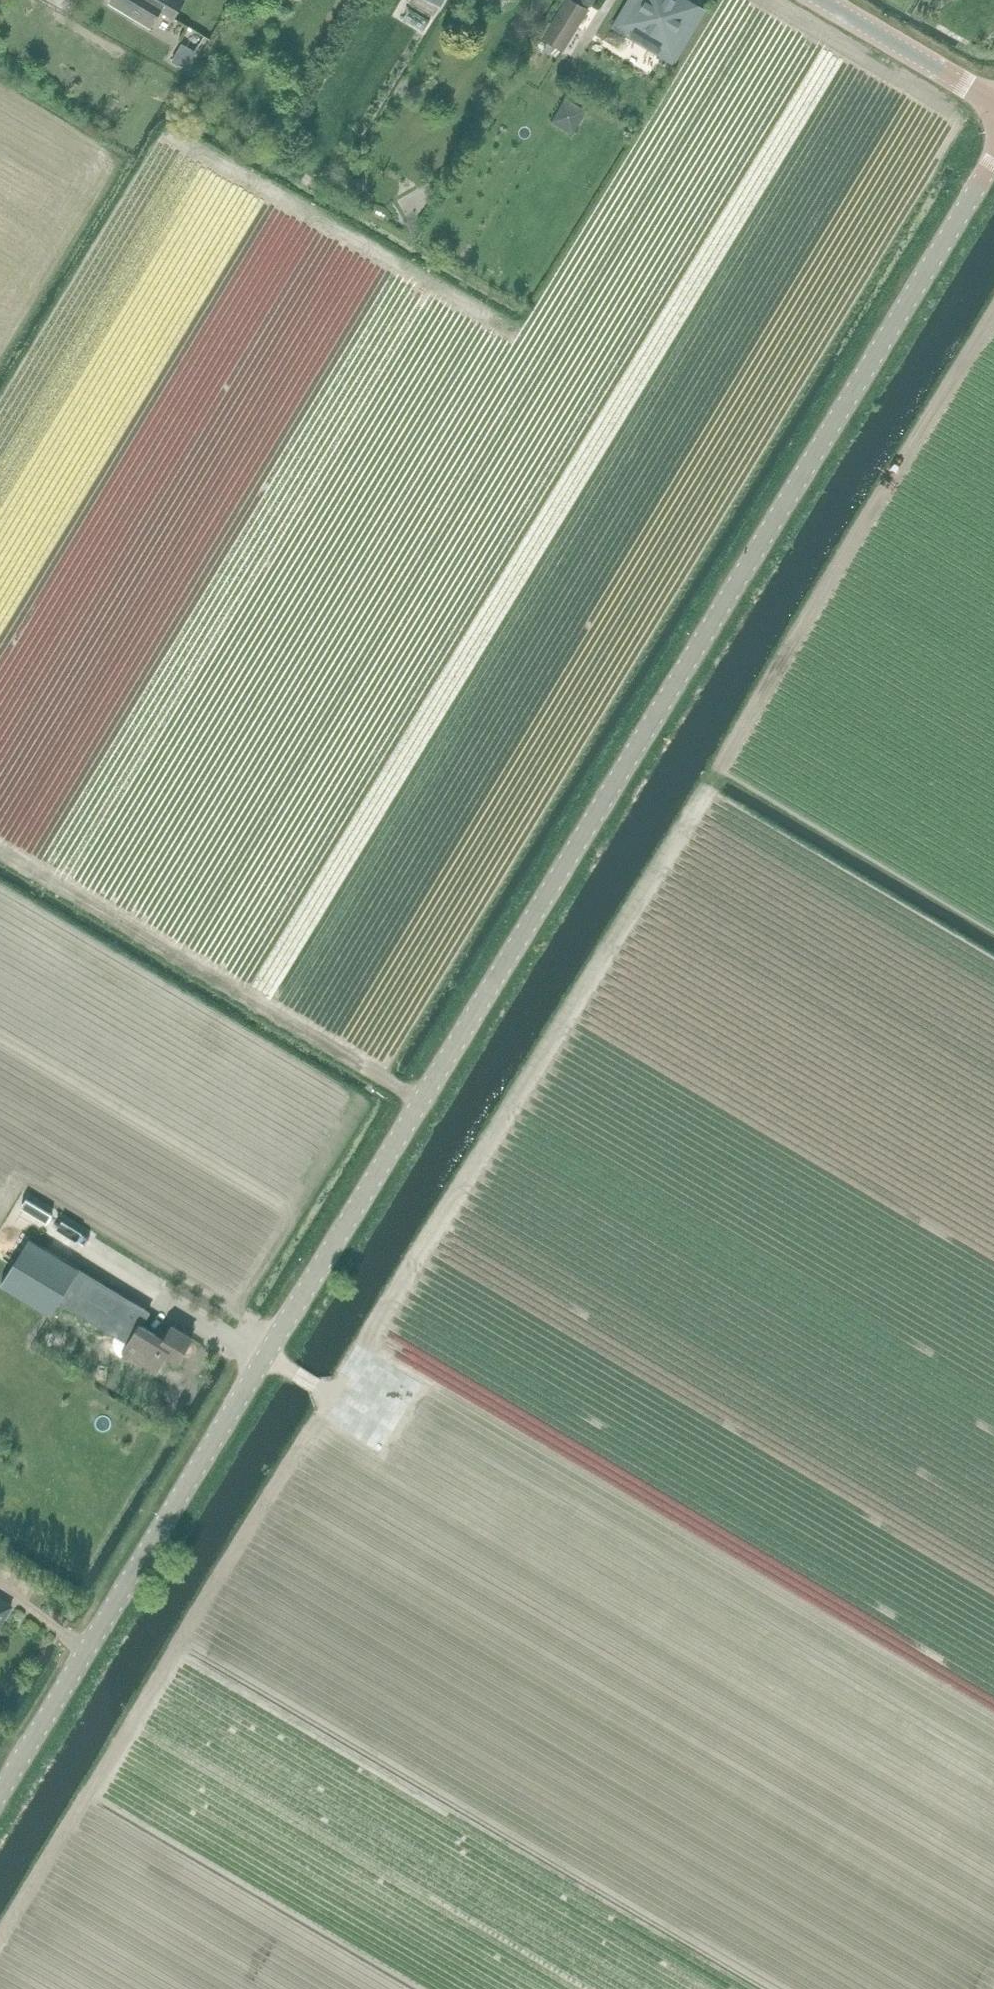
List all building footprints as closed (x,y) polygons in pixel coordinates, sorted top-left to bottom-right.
[(110,4),(136,19),(152,29),(161,11),(175,19),(187,0),(113,0),(110,4)] [(536,10),(548,11),(549,0),(548,0),(537,0),(536,10)] [(575,0),(566,0),(543,37),(564,50),(589,9),(575,0)] [(625,24),(672,51),(699,5),(691,0),(639,0),(625,24)] [(201,87),(191,99),(200,106),(210,94),(201,87)] [(565,97),(552,121),(572,133),(586,109),(565,97)] [(361,179),(351,180),(351,191),(362,191),(361,179)] [(13,1267),(2,1286),(52,1316),(57,1307),(65,1312),(68,1307),(87,1318),(115,1334),(114,1335),(114,1337),(114,1339),(114,1340),(114,1342),(114,1343),(114,1345),(115,1346),(115,1348),(116,1349),(117,1351),(117,1352),(118,1353),(120,1354),(121,1355),(122,1356),(125,1352),(156,1371),(166,1355),(179,1361),(193,1337),(174,1325),(166,1338),(144,1324),(152,1311),(31,1237),(13,1267)] [(13,1605),(0,1597),(0,1627),(13,1605)]
